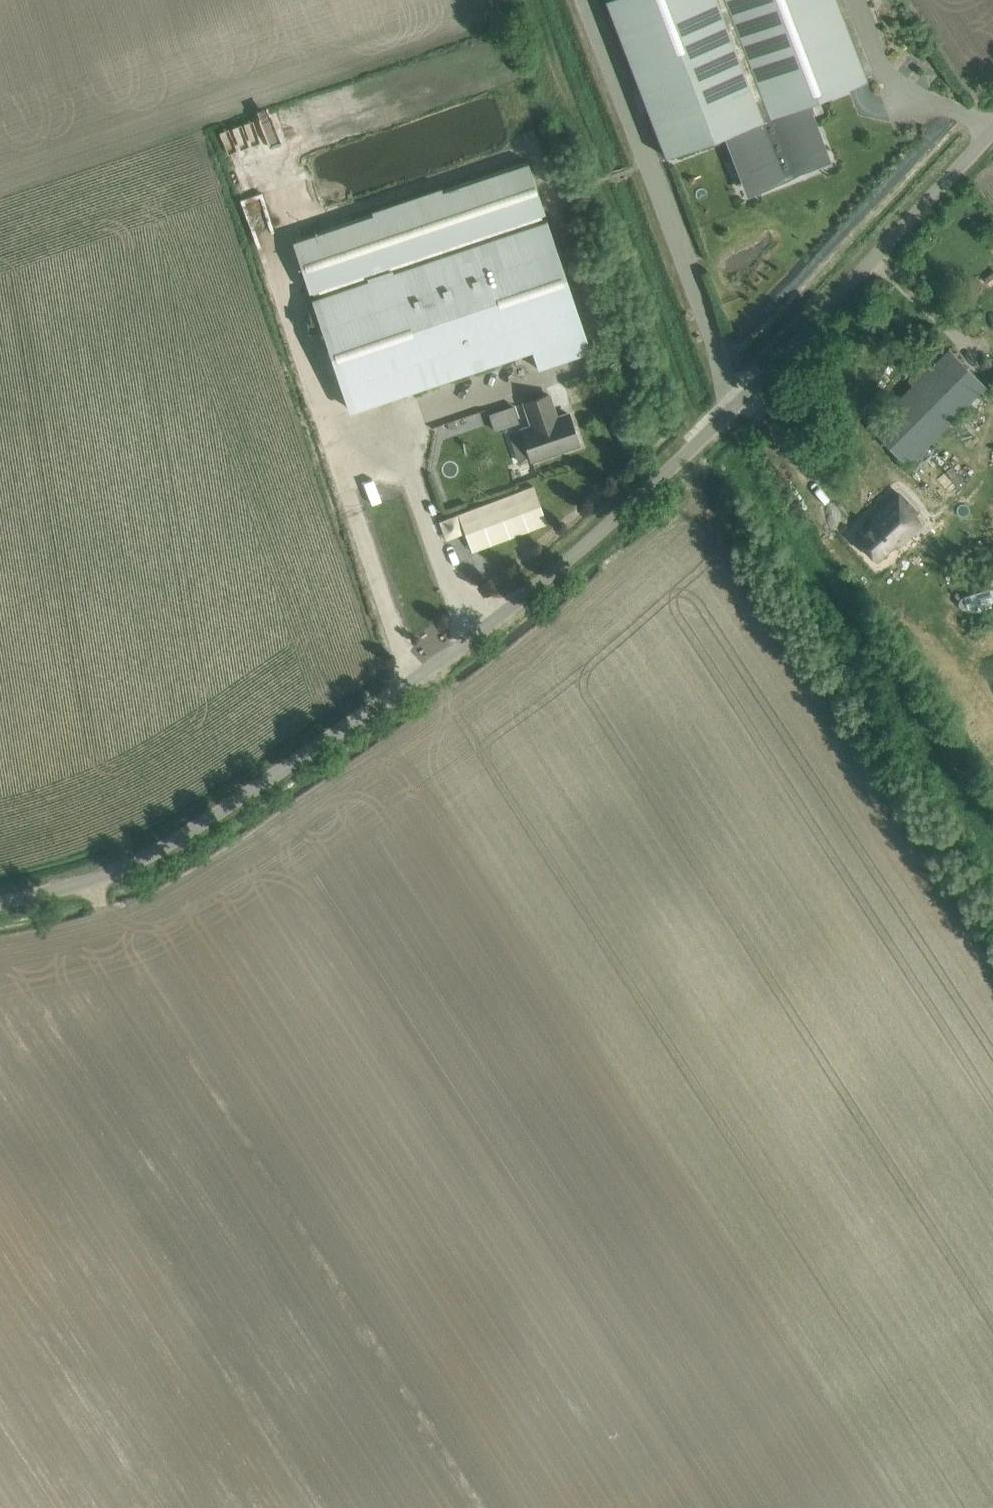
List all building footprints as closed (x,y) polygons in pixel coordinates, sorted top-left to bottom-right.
[(665,156),(735,129),(797,105),(867,78),(837,0),(606,0),(665,156)] [(797,105),(735,129),(757,189),(801,172),(800,170),(819,162),(797,105)] [(293,240),(310,291),(545,212),(529,162),(443,190),(442,186),(373,210),(373,213),(293,240)] [(547,218),(396,269),(395,264),(352,279),(355,282),(315,296),(353,410),(532,350),(539,368),(591,351),(547,218)] [(872,427),(908,464),(987,386),(950,350),(872,427)] [(595,352),(573,360),(579,376),(601,368),(595,352)] [(549,394),(524,402),(532,425),(522,429),(532,460),(579,444),(569,413),(557,417),(549,394)] [(514,405),(489,413),(495,430),(520,422),(514,405)] [(917,510),(900,490),(871,513),(873,516),(854,531),(874,556),(893,541),(894,543),(907,532),(900,524),(912,514),(917,510)] [(966,611),(992,604),(992,588),(962,596),(966,611)]
